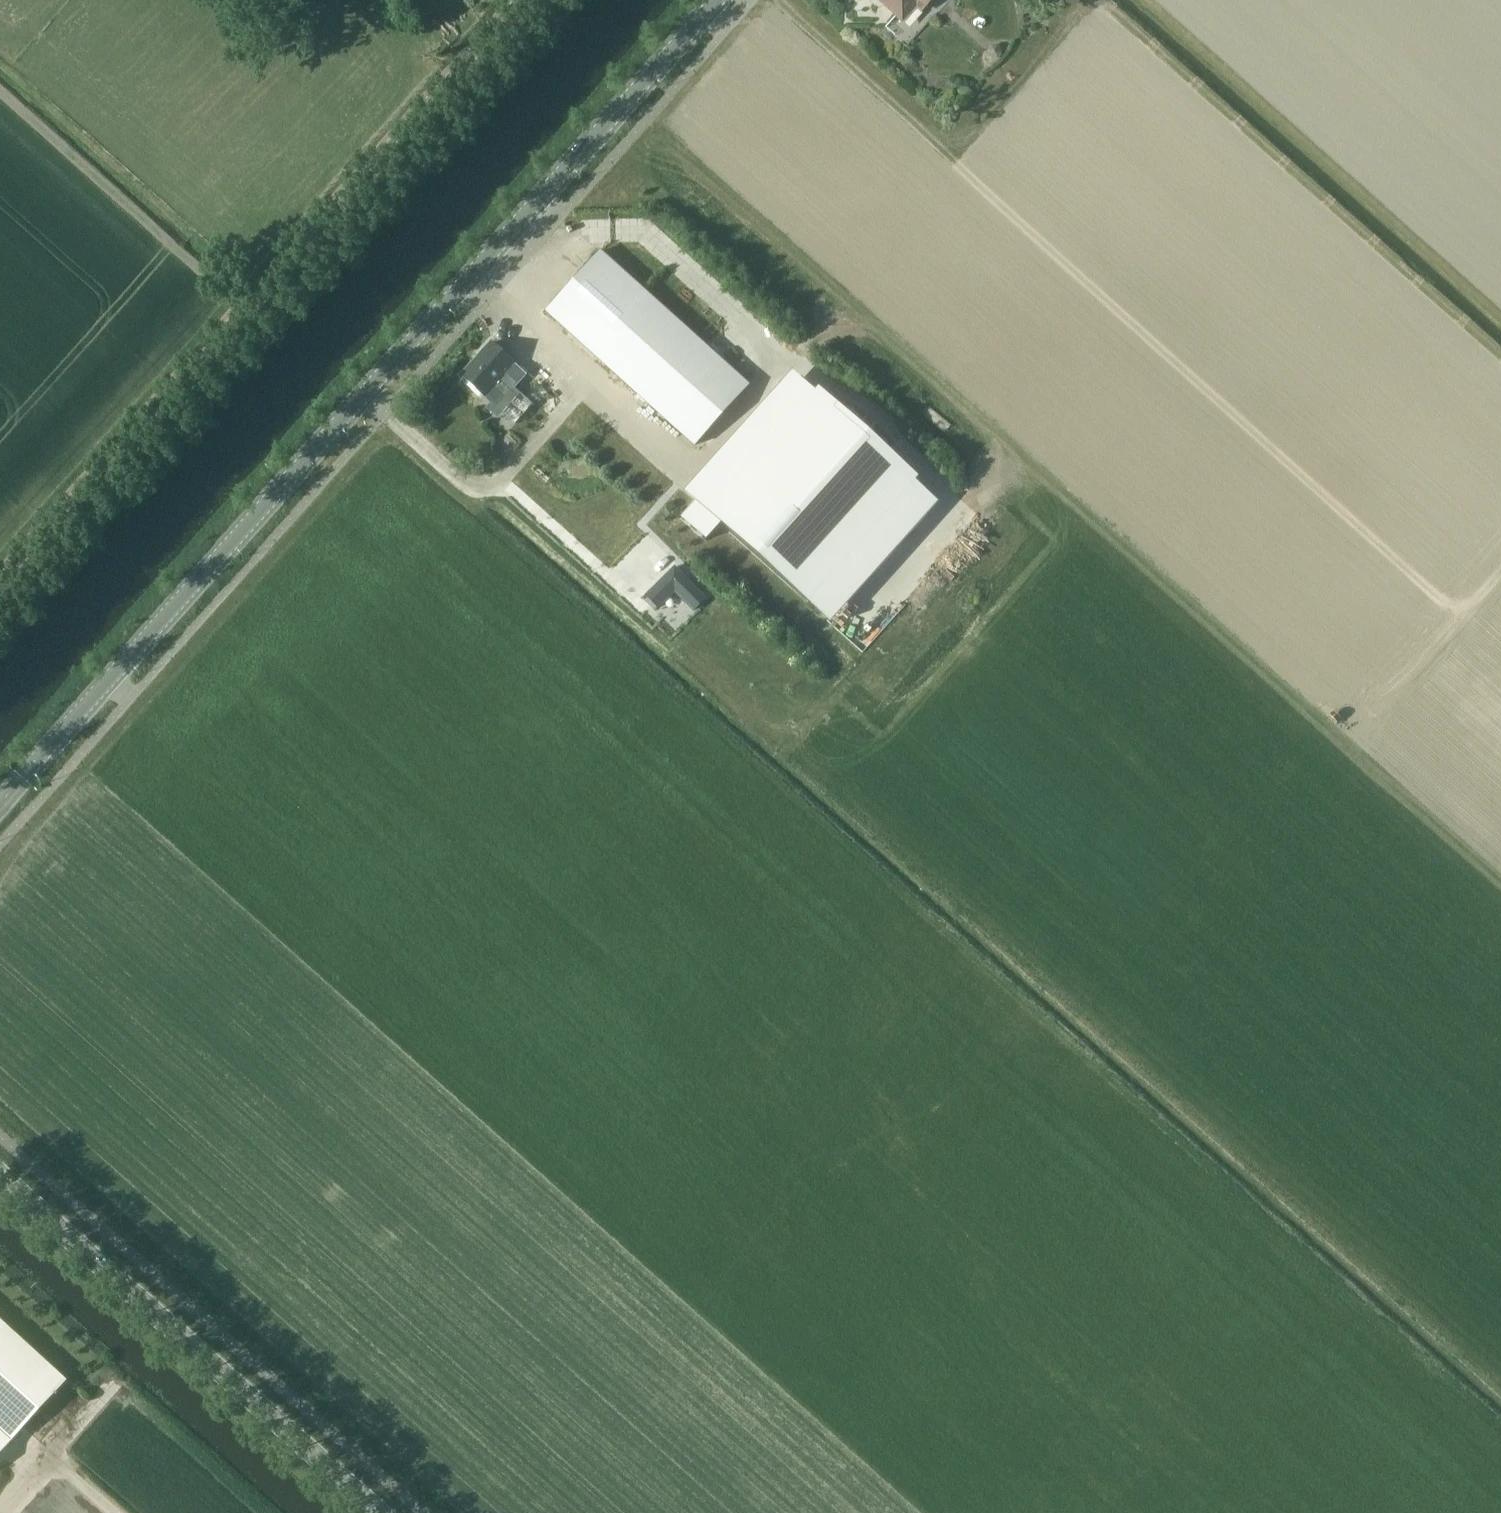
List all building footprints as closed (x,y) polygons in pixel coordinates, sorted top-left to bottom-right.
[(884,3),(898,17),(906,17),(916,6),(922,11),(932,0),(883,0),(884,3)] [(747,386),(598,253),(597,253),(544,312),(634,393),(694,446),(747,386)] [(490,344),(461,377),(483,397),(484,396),(491,402),(496,407),(503,413),(515,424),(532,405),(520,394),(517,398),(510,392),(525,375),(511,363),(512,363),(490,344)] [(938,504),(914,482),(917,479),(867,433),(875,424),(866,417),(857,425),(818,390),(815,393),(791,372),(777,387),(696,478),(684,492),(695,502),(681,519),(706,541),(721,525),(807,602),(831,623),(938,504)] [(675,567),(646,596),(658,608),(674,592),(693,611),(705,599),(675,567)] [(20,1426),(61,1381),(0,1325),(0,1451),(9,1441),(8,1440),(20,1426)]
